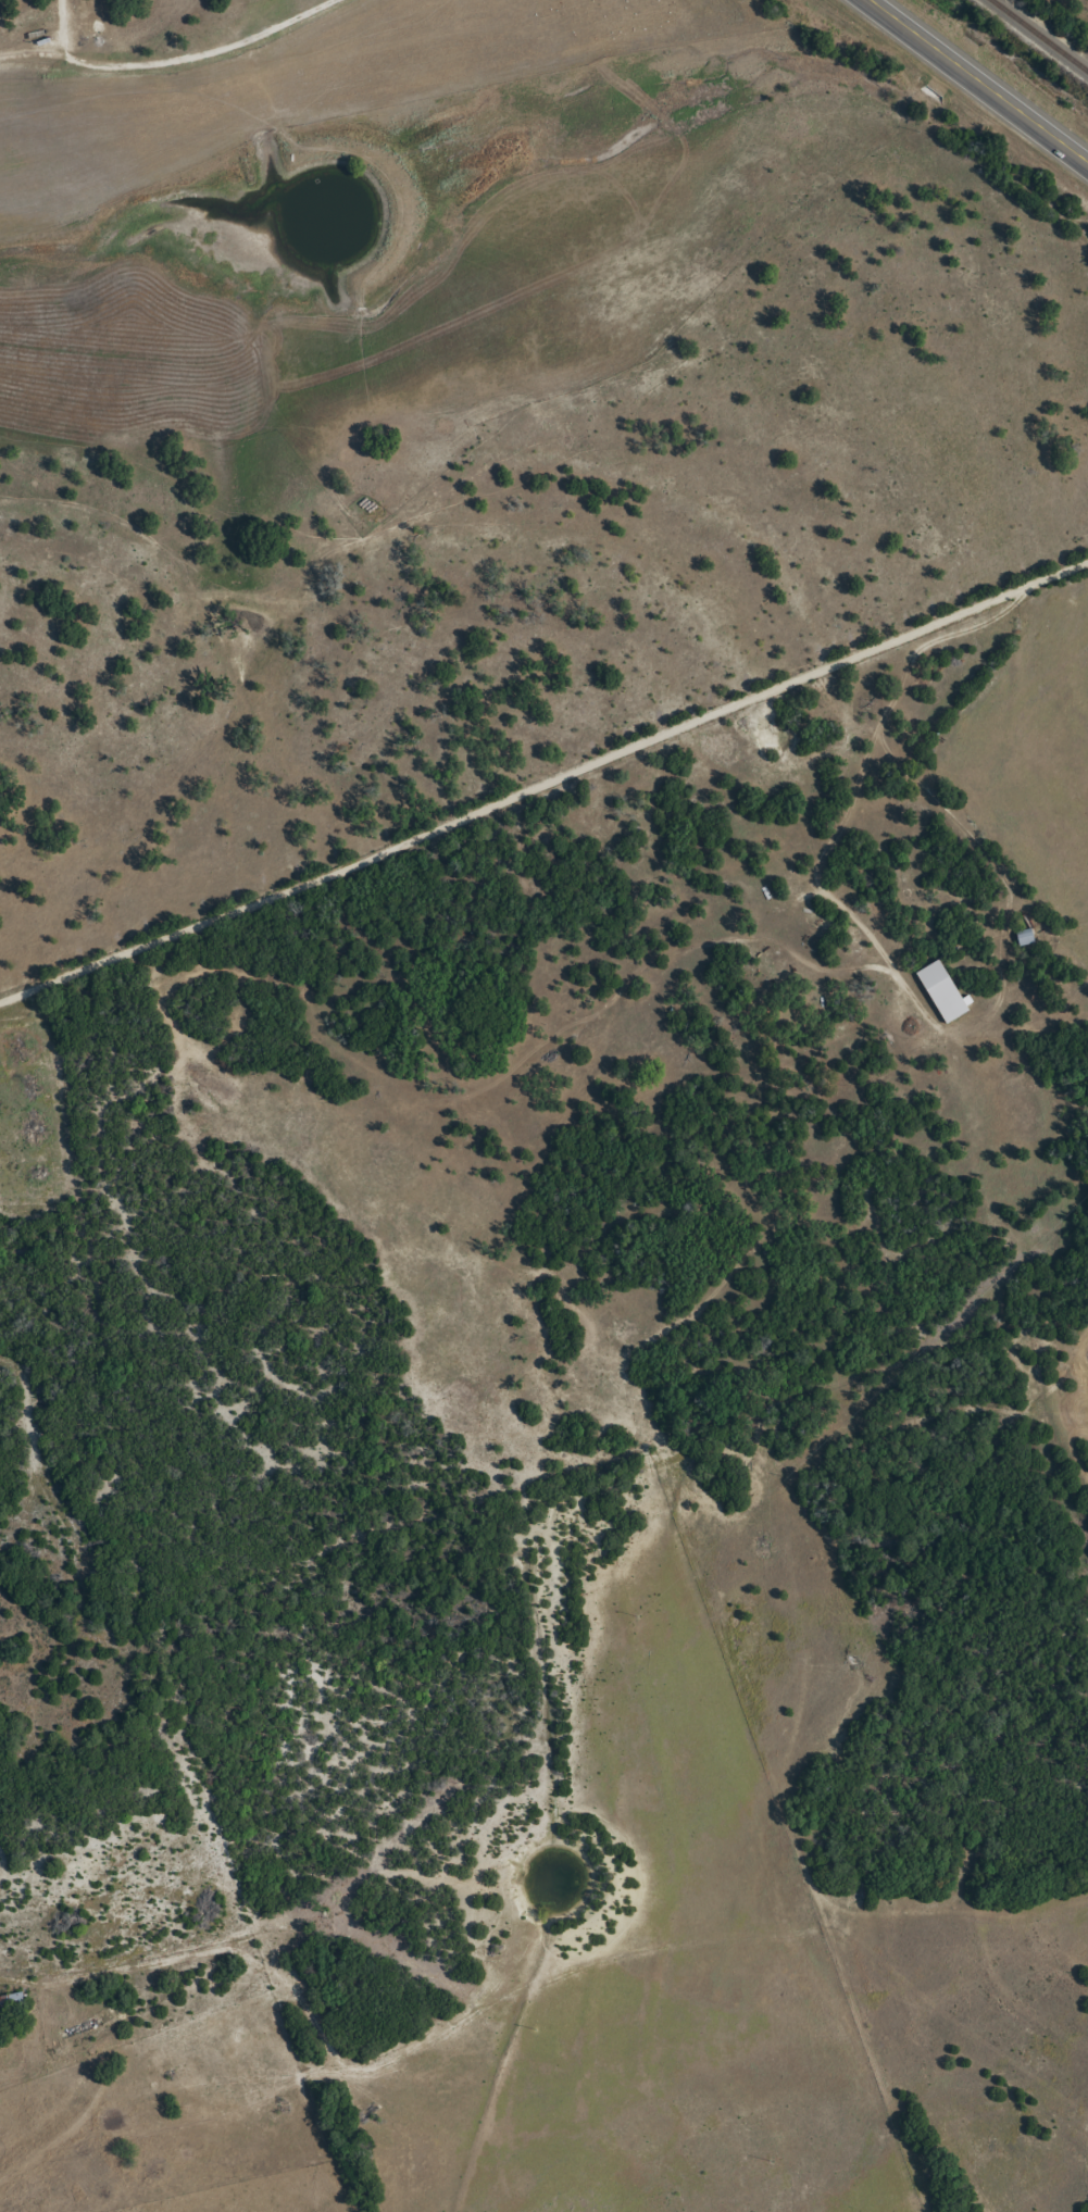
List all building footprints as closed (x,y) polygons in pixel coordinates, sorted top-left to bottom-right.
[(1034,943),(1032,929),(1016,931),(1018,945),(1034,943)] [(0,1995),(0,2008),(22,2008),(22,1995),(0,1995)]
